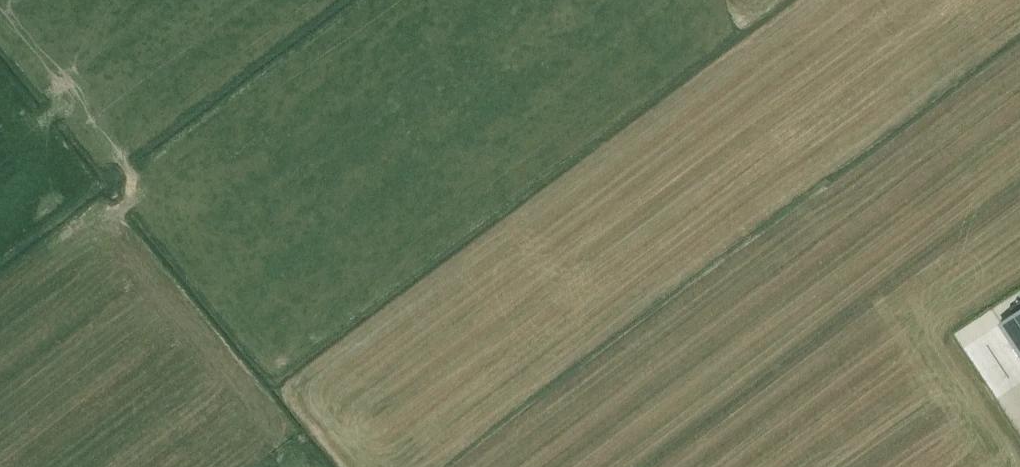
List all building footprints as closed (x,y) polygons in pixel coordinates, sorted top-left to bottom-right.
[(1010,309),(1019,327),(1019,303),(1010,309)] [(955,329),(989,382),(1019,362),(1019,358),(987,308),(955,329)]
